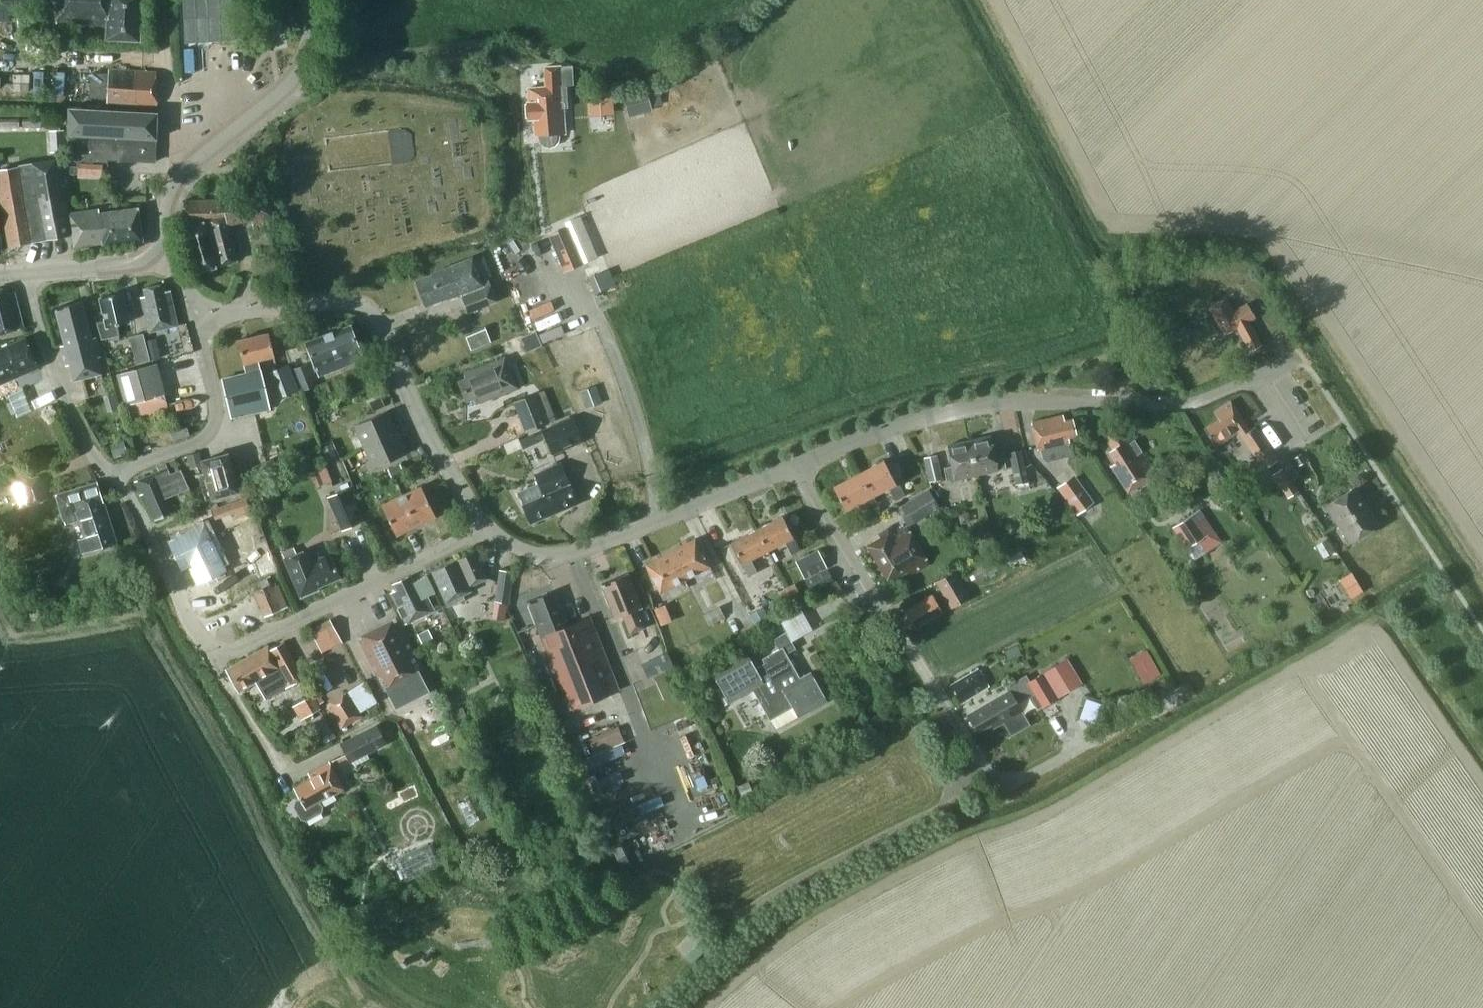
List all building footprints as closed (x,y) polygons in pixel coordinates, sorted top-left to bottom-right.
[(9,18),(9,0),(0,0),(0,18),(9,18)] [(56,22),(107,25),(107,38),(139,40),(142,0),(58,0),(56,22)] [(231,0),(183,0),(185,43),(233,40),(231,0)] [(534,118),(535,134),(538,134),(538,138),(539,140),(540,142),(541,143),(542,144),(543,145),(545,146),(547,147),(549,147),(552,146),(554,146),(556,144),(557,143),(558,141),(559,140),(559,138),(559,137),(560,136),(559,133),(565,133),(563,107),(568,107),(566,85),(562,86),(561,66),(544,67),(545,87),(528,88),(528,102),(527,102),(528,119),(534,118)] [(156,72),(108,69),(108,73),(92,73),(91,95),(107,96),(107,103),(156,105),(156,72)] [(34,71),(33,95),(43,95),(44,71),(34,71)] [(55,72),(54,95),(64,96),(65,72),(55,72)] [(613,91),(587,92),(588,116),(614,114),(613,91)] [(630,115),(651,107),(647,96),(626,104),(630,115)] [(107,159),(155,161),(155,139),(156,139),(157,113),(68,108),(69,148),(68,160),(107,162),(107,159)] [(20,128),(20,117),(0,118),(0,128),(20,128)] [(40,119),(22,120),(22,128),(40,128),(40,119)] [(390,129),(395,161),(416,157),(411,126),(390,129)] [(66,152),(65,140),(50,141),(51,153),(66,152)] [(68,213),(60,159),(0,169),(0,195),(9,245),(72,234),(73,248),(103,244),(103,246),(142,240),(138,207),(99,213),(98,209),(68,213)] [(77,175),(101,176),(102,164),(78,163),(77,175)] [(252,220),(253,227),(275,223),(269,198),(182,201),(186,226),(181,227),(194,273),(238,260),(229,224),(252,220)] [(564,270),(585,261),(596,257),(579,216),(564,223),(566,228),(549,235),(564,270)] [(460,294),(461,295),(462,295),(469,310),(497,299),(489,277),(481,280),(472,257),(431,273),(431,275),(415,282),(424,306),(446,297),(447,299),(460,294)] [(1135,278),(1123,286),(1129,295),(1141,287),(1135,278)] [(169,290),(163,292),(161,284),(143,288),(145,296),(140,297),(148,332),(177,325),(169,290)] [(6,287),(0,289),(0,333),(23,327),(14,291),(7,293),(6,287)] [(129,322),(122,293),(100,298),(106,326),(98,328),(101,340),(119,335),(117,325),(129,322)] [(1233,311),(1225,298),(1208,308),(1223,335),(1237,327),(1240,333),(1239,333),(1249,351),(1261,345),(1251,327),(1251,326),(1248,322),(1255,318),(1247,304),(1233,311)] [(91,338),(82,302),(55,308),(65,345),(61,346),(66,365),(69,364),(74,380),(101,373),(96,357),(100,356),(95,337),(91,338)] [(533,316),(537,333),(520,336),(523,349),(564,339),(558,311),(533,316)] [(363,358),(350,324),(305,342),(318,375),(363,358)] [(481,346),(491,342),(486,328),(475,332),(481,346)] [(149,357),(146,343),(143,333),(129,337),(136,363),(150,360),(149,357)] [(274,356),(268,333),(237,340),(245,373),(221,379),(231,418),(270,408),(258,360),(274,356)] [(38,367),(25,338),(0,349),(0,384),(38,367)] [(146,343),(149,357),(158,355),(155,341),(146,343)] [(477,397),(479,402),(517,388),(505,357),(464,373),(466,378),(458,381),(466,401),(477,397)] [(164,394),(164,392),(156,363),(117,373),(125,404),(164,394)] [(296,371),(304,392),(315,388),(307,366),(296,371)] [(103,394),(116,391),(112,374),(99,378),(103,394)] [(513,403),(525,433),(555,422),(544,391),(513,403)] [(382,397),(370,403),(375,411),(386,405),(382,397)] [(1238,431),(1256,458),(1256,459),(1260,457),(1270,471),(1279,465),(1254,427),(1249,430),(1230,401),(1214,411),(1219,419),(1204,429),(1214,446),(1238,431)] [(364,447),(396,432),(387,410),(354,425),(364,447)] [(1063,421),(1062,415),(1031,422),(1037,450),(1068,442),(1067,437),(1075,435),(1071,419),(1063,421)] [(540,431),(552,455),(583,441),(572,416),(540,431)] [(1113,449),(1109,452),(1116,464),(1111,467),(1127,491),(1154,474),(1120,421),(1102,432),(1113,449)] [(396,432),(364,447),(373,468),(406,453),(396,432)] [(968,441),(976,474),(1006,468),(1003,454),(995,456),(990,436),(968,441)] [(124,441),(110,445),(115,457),(128,453),(124,441)] [(946,481),(976,474),(968,441),(947,445),(951,466),(943,468),(946,481)] [(1028,481),(1022,451),(1008,454),(1014,484),(1018,483),(1028,481)] [(197,453),(188,455),(191,468),(200,466),(197,453)] [(238,491),(228,453),(202,460),(212,498),(238,491)] [(1301,453),(1293,458),(1298,466),(1306,461),(1301,453)] [(923,458),(928,483),(941,480),(936,455),(923,458)] [(870,495),(872,494),(887,486),(895,500),(904,495),(896,481),(895,482),(883,460),(858,473),(870,495)] [(325,462),(313,466),(318,483),(331,480),(325,462)] [(1282,467),(1291,480),(1299,475),(1290,462),(1282,467)] [(577,503),(560,463),(535,474),(539,483),(518,492),(531,523),(577,503)] [(400,465),(388,470),(393,479),(404,474),(400,465)] [(1271,475),(1287,498),(1298,491),(1291,480),(1282,467),(1271,475)] [(189,488),(181,469),(162,477),(159,471),(135,481),(140,495),(143,493),(155,520),(176,511),(170,497),(189,488)] [(880,508),(872,494),(870,495),(858,473),(832,486),(845,510),(863,500),(870,513),(880,508)] [(1094,503),(1074,475),(1057,487),(1077,515),(1094,503)] [(47,499),(39,476),(12,485),(19,507),(47,499)] [(1028,481),(1018,483),(1019,487),(1020,491),(1030,489),(1029,481),(1028,481)] [(97,482),(57,494),(65,523),(80,518),(85,535),(79,537),(84,552),(116,542),(111,527),(105,529),(97,505),(103,503),(97,482)] [(266,484),(253,489),(257,502),(270,498),(266,484)] [(356,495),(352,486),(326,497),(341,531),(364,521),(353,496),(356,495)] [(401,496),(415,526),(435,516),(421,486),(401,496)] [(1337,524),(1366,505),(1354,487),(1325,506),(1337,524)] [(939,507),(928,489),(897,508),(908,527),(939,507)] [(396,535),(415,526),(401,496),(381,505),(396,535)] [(246,498),(228,504),(231,514),(232,518),(251,512),(246,498)] [(1066,507),(1049,503),(1046,515),(1063,519),(1066,507)] [(1366,505),(1337,524),(1349,543),(1379,524),(1366,505)] [(1200,523),(1193,513),(1172,527),(1191,555),(1197,551),(1203,560),(1208,557),(1204,551),(1219,540),(1205,520),(1200,523)] [(757,529),(767,550),(784,541),(791,554),(799,550),(782,516),(757,529)] [(882,530),(885,535),(867,546),(887,579),(905,568),(910,575),(929,563),(906,527),(896,533),(891,524),(882,530)] [(204,528),(167,545),(181,576),(189,573),(197,590),(227,576),(204,528)] [(749,559),(767,550),(757,529),(731,542),(748,576),(756,572),(749,559)] [(670,551),(685,579),(710,566),(695,538),(670,551)] [(1024,556),(1019,547),(972,571),(977,580),(1024,556)] [(307,549),(296,554),(294,548),(282,553),(301,597),(318,589),(317,587),(340,577),(331,559),(326,561),(324,557),(313,562),(307,549)] [(833,580),(818,549),(795,561),(810,591),(833,580)] [(488,578),(476,551),(431,571),(447,606),(464,599),(463,594),(471,590),(469,586),(488,578)] [(660,592),(685,579),(670,551),(645,564),(660,592)] [(494,600),(508,603),(513,572),(499,569),(494,600)] [(935,581),(951,608),(969,597),(953,570),(935,581)] [(1351,597),(1363,590),(1353,572),(1341,578),(1351,597)] [(641,607),(628,574),(602,584),(615,617),(622,615),(630,634),(645,627),(638,608),(641,607)] [(426,576),(413,582),(410,576),(392,584),(396,590),(390,593),(405,624),(433,610),(427,596),(434,593),(426,576)] [(267,577),(253,584),(255,590),(270,584),(267,577)] [(287,607),(277,581),(254,591),(264,617),(287,607)] [(779,592),(786,606),(801,598),(794,584),(779,592)] [(527,602),(570,709),(618,690),(590,617),(569,625),(564,611),(561,612),(553,592),(527,602)] [(936,597),(934,593),(904,611),(914,628),(942,612),(934,598),(936,597)] [(725,617),(717,603),(701,612),(709,626),(725,617)] [(661,625),(672,620),(665,604),(655,608),(661,625)] [(770,619),(763,607),(749,615),(755,627),(770,619)] [(397,618),(358,637),(385,690),(388,689),(394,701),(425,686),(419,673),(424,670),(397,618)] [(329,634),(334,644),(339,641),(329,621),(310,631),(315,641),(329,634)] [(428,631),(419,635),(422,643),(431,638),(428,631)] [(800,678),(787,655),(795,650),(786,633),(773,640),(778,649),(762,658),(764,663),(755,668),(747,654),(713,674),(729,702),(752,689),(775,730),(827,700),(810,672),(800,678)] [(303,677),(284,642),(270,650),(267,646),(226,669),(238,691),(279,668),(289,685),(303,677)] [(1018,645),(1004,650),(1008,660),(1022,654),(1018,645)] [(673,668),(668,653),(641,663),(647,677),(673,668)] [(1067,657),(1054,666),(1069,690),(1082,682),(1067,657)] [(1159,674),(1153,663),(1141,669),(1148,681),(1159,674)] [(1065,689),(1051,666),(1029,680),(1026,675),(1008,686),(1010,688),(967,713),(978,731),(992,723),(994,726),(1005,720),(1012,732),(1029,721),(1022,709),(1016,698),(1033,687),(1043,704),(1057,696),(1056,695),(1065,689)] [(988,686),(978,669),(950,685),(960,703),(988,686)] [(327,704),(341,730),(362,718),(359,713),(376,704),(364,683),(327,704)] [(1149,685),(1140,690),(1145,699),(1154,694),(1149,685)] [(313,694),(292,705),(301,719),(321,707),(319,703),(313,694)] [(462,706),(451,711),(458,727),(469,722),(462,706)] [(324,717),(313,723),(324,744),(335,738),(324,717)] [(376,724),(340,743),(350,762),(386,743),(376,724)] [(617,727),(588,739),(594,754),(623,742),(617,727)] [(577,733),(567,737),(576,759),(586,755),(577,733)] [(321,807),(318,801),(344,787),(329,761),(308,773),(310,778),(293,787),(300,799),(296,801),(294,807),(301,818),(306,820),(320,812),(321,807)] [(749,780),(737,785),(742,797),(753,792),(749,780)] [(610,847),(619,868),(631,863),(623,842),(610,847)] [(401,869),(433,854),(428,843),(395,858),(401,869)] [(326,860),(320,849),(310,855),(317,866),(326,860)] [(433,854),(401,869),(406,880),(438,865),(433,854)] [(684,956),(692,964),(709,948),(701,940),(684,956)]
